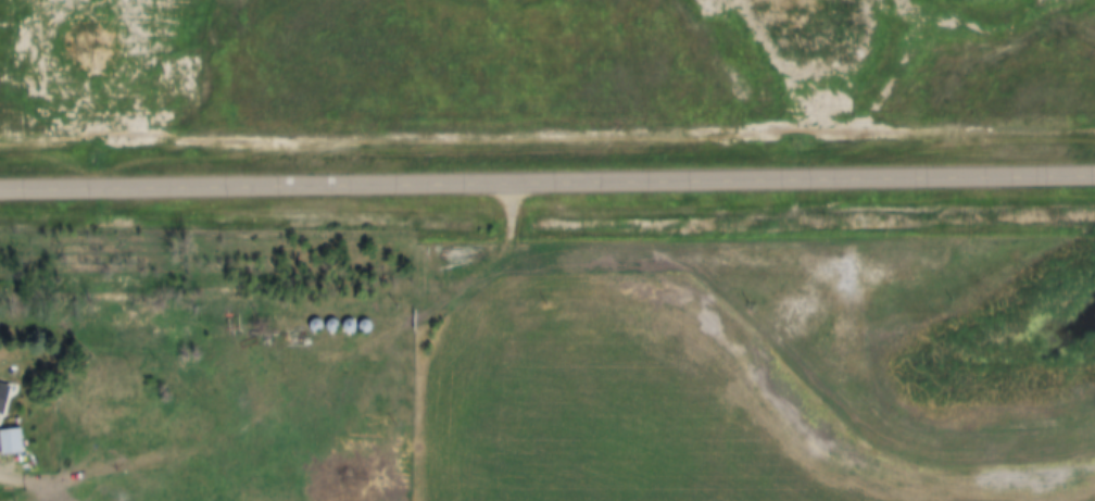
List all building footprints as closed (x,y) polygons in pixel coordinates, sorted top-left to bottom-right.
[(2,430),(3,456),(26,455),(25,429),(2,430)]
